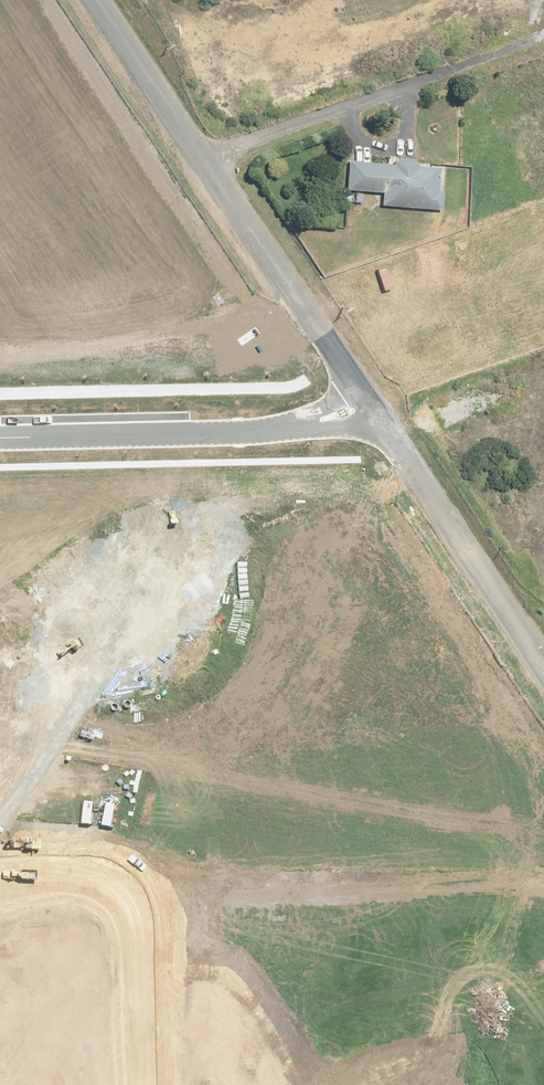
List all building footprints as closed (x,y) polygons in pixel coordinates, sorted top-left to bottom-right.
[(387,163),(346,160),(343,192),(376,194),(375,208),(429,213),(429,210),(436,210),(439,167),(425,166),(418,161),(392,158),(387,163)]
